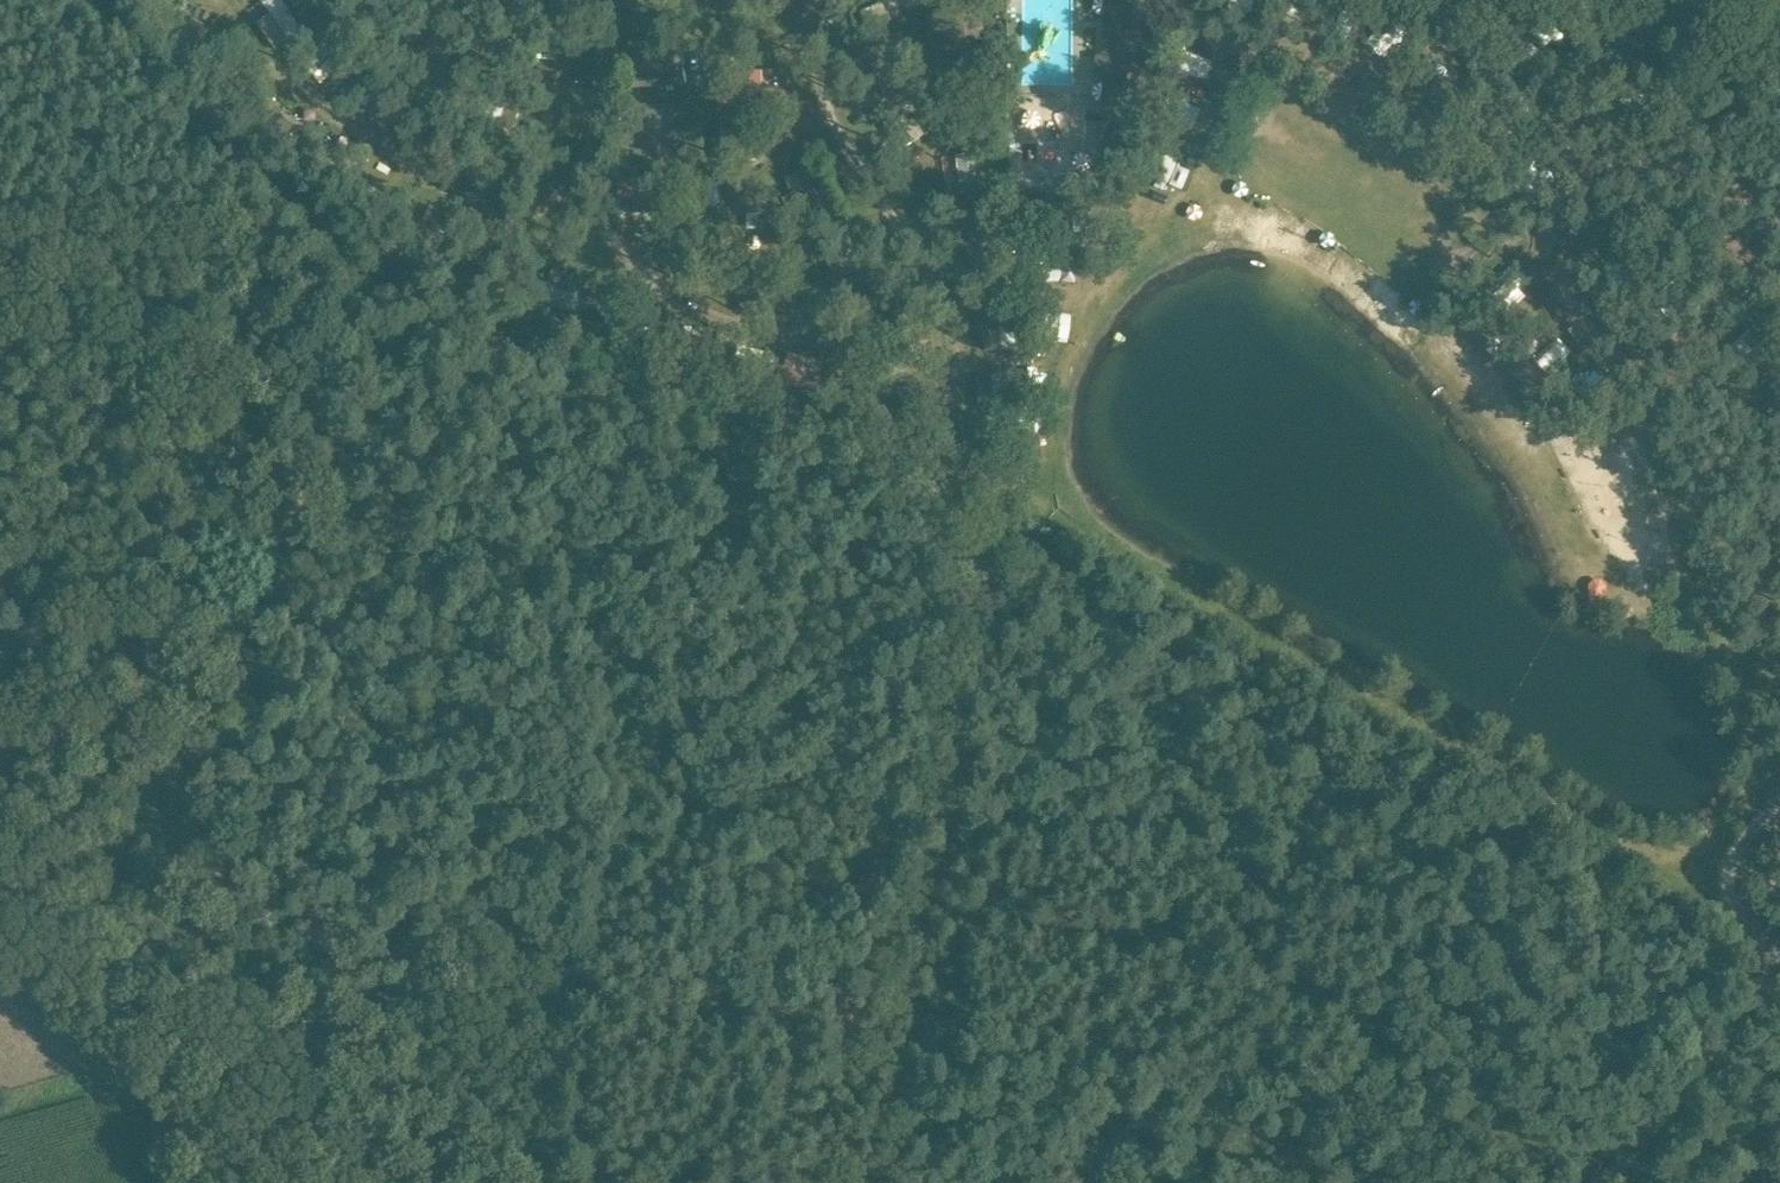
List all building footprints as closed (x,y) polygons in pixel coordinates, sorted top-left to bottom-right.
[(288,40),(301,32),(282,0),(264,0),(288,40)] [(1128,0),(1101,0),(1101,58),(1097,58),(1097,80),(1100,80),(1100,153),(1127,153),(1128,0)] [(1260,0),(1230,0),(1230,10),(1259,11),(1260,0)] [(682,56),(632,58),(633,88),(684,86),(682,56)] [(619,164),(685,157),(679,105),(613,112),(619,164)] [(1003,310),(981,316),(989,346),(1011,341),(1003,310)] [(1006,406),(1005,377),(979,378),(981,407),(1006,406)]
